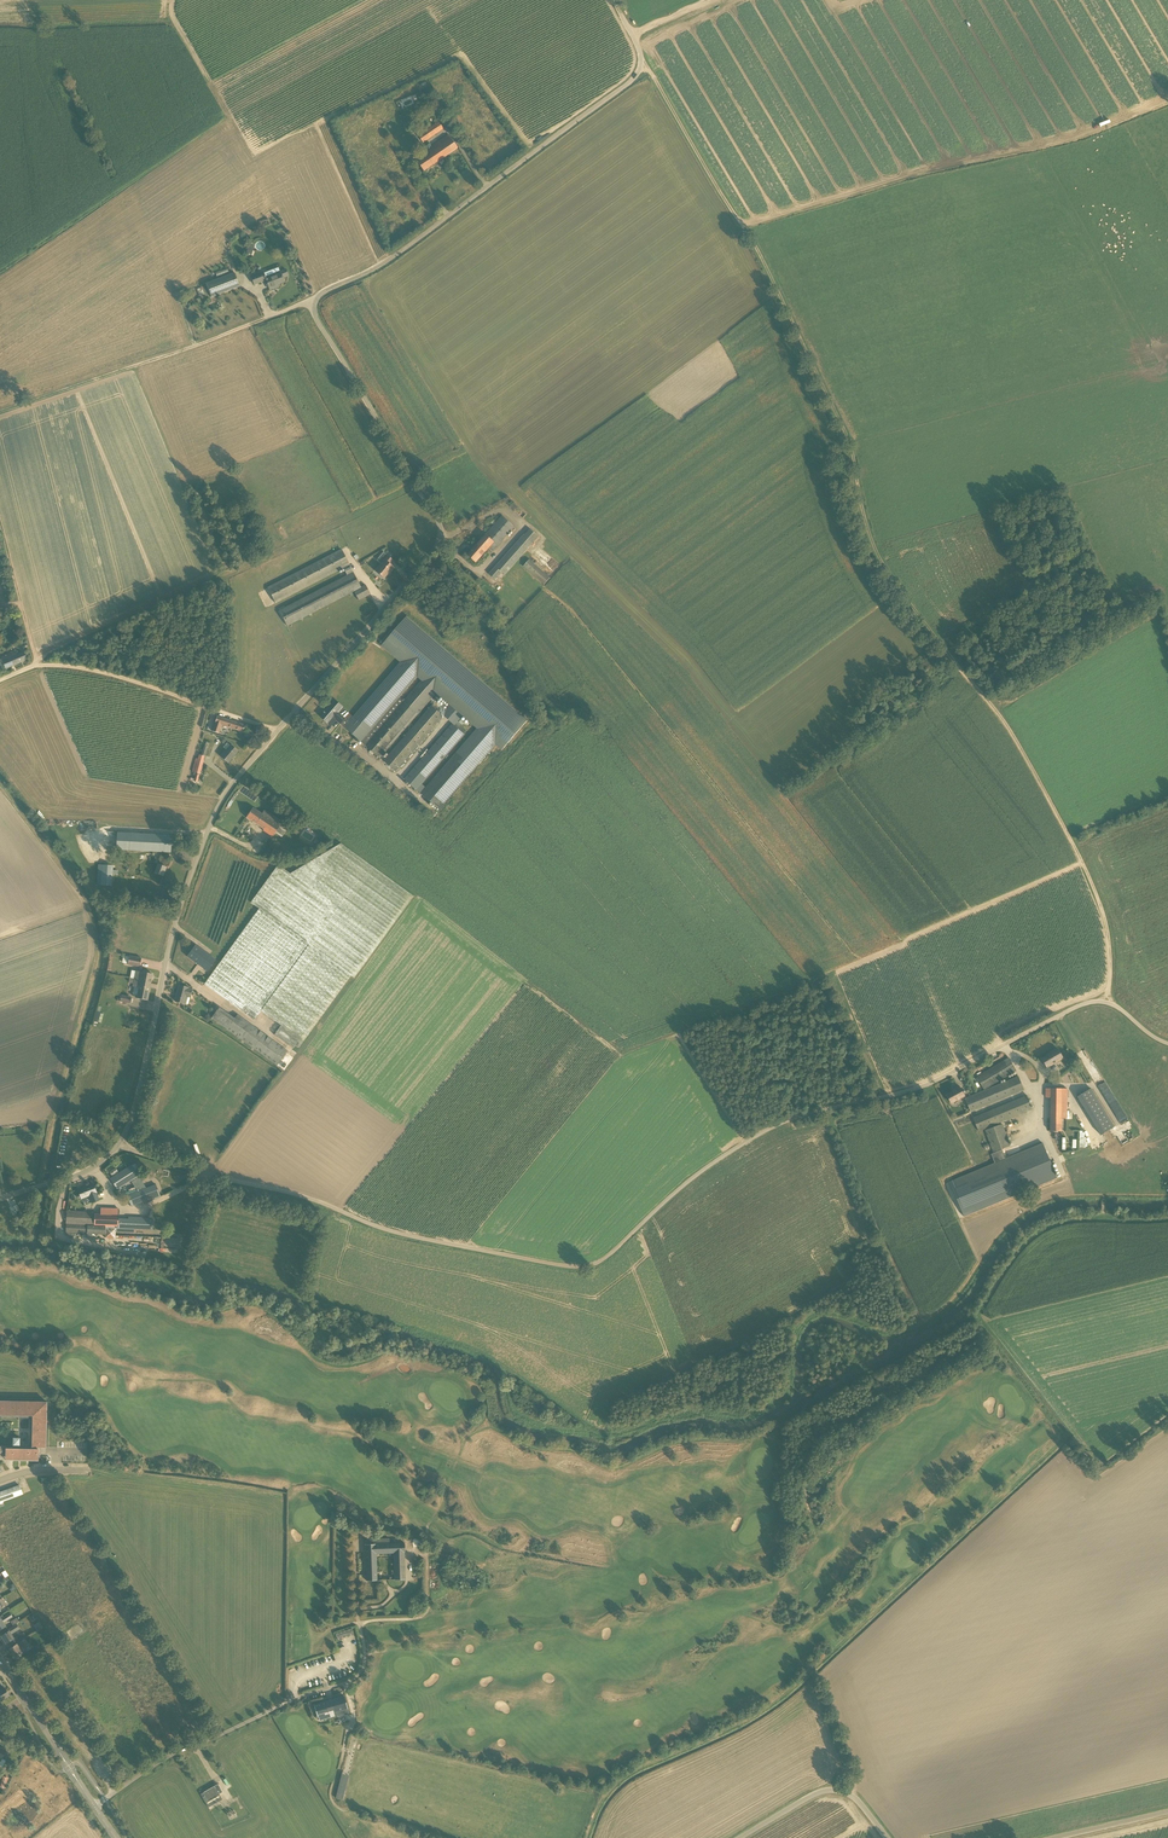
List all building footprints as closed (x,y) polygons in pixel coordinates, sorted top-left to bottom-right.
[(423,142),(444,129),(439,121),(431,127),(419,135),(423,142)] [(424,171),(458,148),(448,134),(427,149),(430,153),(417,161),(424,171)] [(407,160),(406,158),(406,157),(404,153),(399,156),(402,161),(403,160),(409,169),(410,168),(409,167),(410,166),(409,165),(410,165),(410,164),(407,159),(407,160)] [(283,278),(288,276),(285,269),(265,278),(262,272),(251,277),(254,285),(266,280),(270,290),(276,288),(275,286),(284,282),(283,278)] [(211,297),(239,287),(234,273),(206,283),(211,297)] [(192,489),(195,496),(202,493),(201,492),(199,486),(192,489)] [(493,551),(515,526),(502,516),(467,555),(477,563),(490,548),(493,551)] [(489,574),(495,580),(502,572),(505,575),(539,537),(530,528),(489,574)] [(361,587),(354,574),(350,566),(342,550),(268,589),(276,604),(343,569),(347,577),(280,611),(287,626),(354,592),(358,600),(370,594),(366,585),(361,587)] [(390,573),(394,568),(390,565),(393,561),(387,556),(383,553),(377,560),(382,564),(376,572),(384,578),(386,576),(389,572),(390,573)] [(524,566),(544,584),(551,577),(530,559),(524,566)] [(222,564),(224,570),(231,567),(233,566),(231,561),(222,564)] [(436,694),(476,729),(495,746),(502,751),(527,722),(407,617),(382,646),(343,691),(358,704),(397,659),(400,662),(353,717),(349,714),(345,718),(349,713),(343,707),(336,701),(332,706),(331,705),(324,712),(325,713),(321,717),(328,724),(334,717),(380,757),(436,694)] [(15,650),(10,652),(11,654),(1,658),(3,662),(0,663),(0,666),(1,669),(5,667),(5,669),(27,659),(24,652),(17,655),(15,650)] [(396,772),(444,716),(431,705),(383,760),(396,772)] [(245,725),(217,716),(212,730),(218,732),(221,725),(243,732),(245,725)] [(465,735),(464,734),(453,724),(452,724),(404,779),(417,790),(465,735)] [(495,746),(476,729),(421,794),(440,810),(495,746)] [(231,746),(227,751),(221,757),(228,763),(238,751),(231,746)] [(197,782),(199,775),(198,774),(198,773),(200,774),(204,761),(203,760),(204,756),(199,755),(198,759),(196,758),(192,772),(196,773),(196,775),(195,779),(191,778),(190,781),(197,782)] [(262,814),(253,808),(246,817),(264,829),(263,831),(272,837),(281,824),(264,812),(262,814)] [(85,830),(97,829),(96,822),(84,824),(85,830)] [(170,852),(171,836),(108,832),(107,849),(170,852)] [(250,902),(259,909),(204,984),(254,1020),(261,1011),(281,1026),(274,1035),(293,1048),(295,1045),(299,1048),(351,976),(354,978),(413,896),(340,843),(290,873),(278,865),(250,902)] [(165,867),(167,859),(161,857),(159,864),(157,864),(154,872),(163,876),(166,867),(165,867)] [(112,886),(113,866),(102,865),(101,885),(112,886)] [(207,971),(216,960),(195,945),(187,957),(207,971)] [(140,967),(141,958),(129,956),(128,964),(140,967)] [(136,971),(135,971),(134,978),(140,979),(140,981),(151,983),(152,974),(136,971)] [(132,995),(137,996),(137,998),(147,1000),(151,983),(140,981),(140,979),(134,978),(133,982),(133,985),(133,987),(134,987),(132,995)] [(188,1005),(190,998),(189,997),(191,989),(179,985),(175,1001),(183,1004),(183,1003),(188,1005)] [(235,1018),(219,1007),(212,1018),(277,1065),(288,1051),(238,1014),(235,1018)] [(100,1027),(104,1014),(101,1014),(101,1012),(100,1012),(97,1011),(94,1024),(93,1025),(100,1027)] [(1047,1068),(1063,1058),(1057,1048),(1051,1052),(1051,1054),(1042,1059),(1047,1068)] [(1009,1058),(978,1076),(985,1089),(1016,1071),(1009,1058)] [(1024,1089),(1018,1076),(965,1099),(971,1112),(1024,1089)] [(951,1104),(965,1096),(959,1086),(954,1089),(954,1090),(947,1095),(951,1104)] [(1100,1135),(1114,1126),(1091,1088),(1077,1096),(1100,1135)] [(1067,1090),(1063,1090),(1047,1089),(1047,1097),(1050,1097),(1050,1131),(1062,1132),(1062,1118),(1067,1118),(1067,1095),(1067,1090)] [(1027,1095),(973,1118),(979,1132),(1032,1109),(1027,1095)] [(1003,1124),(986,1131),(994,1152),(1001,1149),(1011,1146),(1003,1124)] [(1002,1150),(991,1154),(995,1163),(950,1182),(964,1216),(1057,1178),(1043,1143),(1006,1158),(1002,1150)] [(152,1198),(160,1195),(156,1185),(146,1188),(132,1165),(110,1179),(113,1184),(117,1190),(131,1181),(138,1192),(127,1196),(131,1206),(142,1202),(143,1204),(153,1201),(152,1198)] [(99,1199),(93,1184),(78,1190),(79,1194),(78,1194),(77,1195),(77,1196),(77,1197),(78,1198),(79,1198),(80,1197),(81,1198),(88,1195),(91,1202),(99,1199)] [(178,1190),(168,1195),(170,1198),(179,1193),(178,1190)] [(119,1208),(101,1208),(100,1214),(95,1214),(95,1213),(67,1211),(66,1235),(92,1237),(92,1234),(105,1235),(105,1238),(115,1239),(115,1228),(134,1229),(152,1230),(152,1218),(128,1217),(128,1219),(118,1219),(119,1208)] [(47,1402),(0,1401),(0,1420),(0,1417),(31,1418),(30,1447),(18,1446),(18,1445),(19,1445),(20,1438),(13,1438),(13,1445),(14,1445),(14,1446),(1,1446),(0,1447),(0,1453),(5,1450),(6,1450),(6,1457),(14,1457),(14,1460),(38,1461),(38,1447),(46,1448),(47,1402)] [(22,1494),(19,1485),(0,1492),(0,1504),(3,1503),(2,1501),(22,1494)] [(404,1543),(389,1543),(365,1544),(367,1581),(377,1581),(376,1555),(394,1554),(394,1561),(405,1561),(404,1543)] [(12,1617),(10,1613),(2,1619),(1,1618),(0,1619),(0,1630),(5,1626),(3,1623),(12,1617)] [(8,1631),(1,1636),(6,1644),(14,1638),(10,1633),(13,1632),(13,1633),(19,1628),(18,1626),(20,1625),(18,1622),(14,1625),(14,1626),(8,1630),(8,1631)] [(335,1634),(336,1636),(337,1640),(348,1636),(347,1633),(346,1631),(346,1630),(335,1634)] [(19,1640),(26,1636),(23,1632),(16,1637),(19,1640)] [(21,1647),(28,1643),(25,1639),(18,1643),(21,1647)] [(15,1657),(22,1652),(17,1644),(10,1649),(15,1657)] [(0,1701),(10,1695),(4,1687),(4,1688),(0,1681),(0,1701)] [(320,1720),(335,1716),(334,1712),(348,1708),(344,1696),(314,1704),(318,1717),(319,1717),(320,1720)] [(344,1800),(349,1777),(341,1775),(337,1798),(344,1800)] [(206,1801),(222,1792),(217,1784),(201,1794),(206,1801)]
